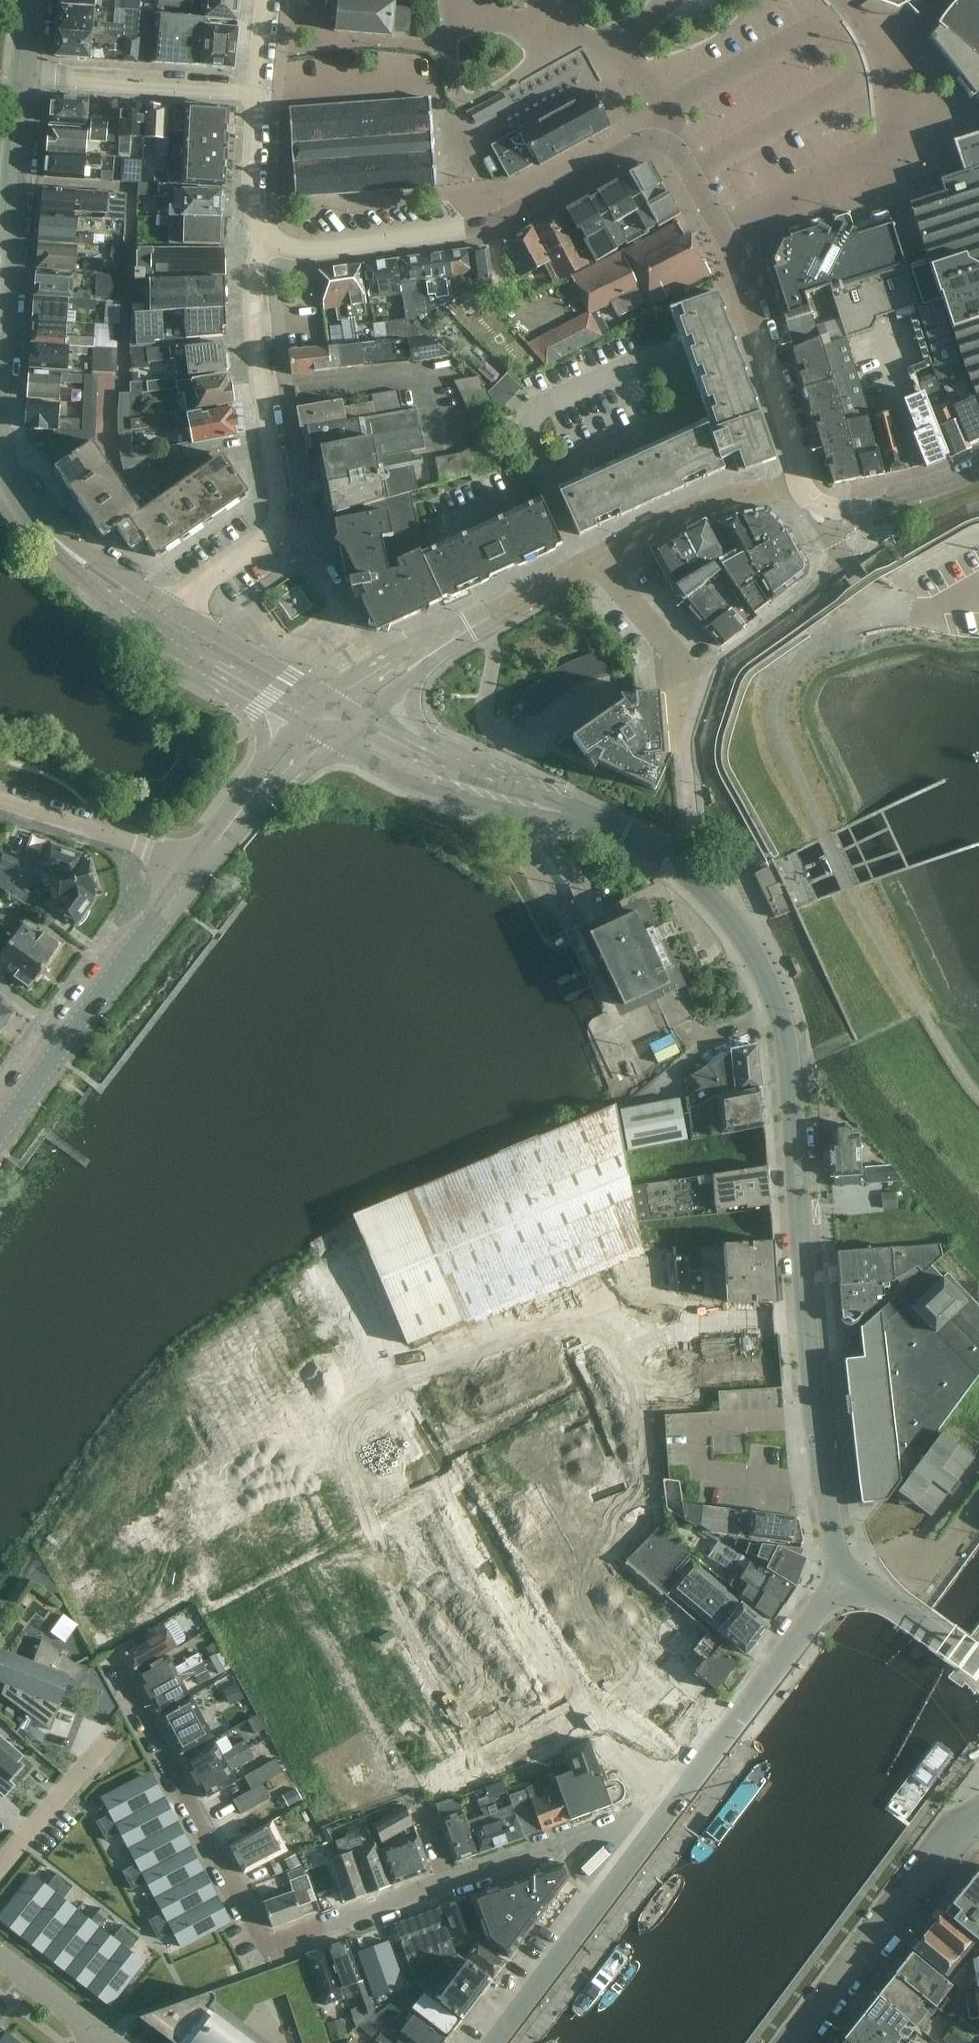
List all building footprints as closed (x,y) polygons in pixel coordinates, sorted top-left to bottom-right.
[(140,0),(116,0),(116,9),(139,11),(140,0)] [(159,14),(191,17),(192,7),(206,8),(205,19),(209,19),(239,22),(241,0),(160,0),(159,14)] [(369,0),(339,0),(336,32),(392,37),(396,3),(369,0)] [(894,8),(911,1),(911,0),(877,0),(878,2),(894,8)] [(931,38),(977,95),(978,95),(978,97),(978,0),(958,0),(949,10),(940,22),(938,24),(940,27),(931,38)] [(99,28),(94,28),(96,9),(62,6),(60,32),(121,36),(126,37),(141,39),(143,12),(126,10),(124,25),(99,23),(99,28)] [(412,10),(396,8),(394,32),(410,33),(412,10)] [(234,69),(238,30),(208,27),(209,19),(205,19),(191,17),(159,14),(156,14),(151,63),(204,68),(204,66),(234,69)] [(121,38),(121,36),(60,32),(58,57),(91,60),(92,58),(95,57),(96,50),(92,47),(93,39),(97,40),(97,43),(125,46),(123,62),(139,63),(141,39),(126,37),(126,39),(121,38)] [(612,128),(592,91),(521,130),(521,131),(492,147),(509,178),(538,163),(540,167),(612,128)] [(108,131),(109,121),(88,119),(90,99),(54,97),(52,123),(87,126),(87,130),(108,131)] [(431,99),(290,109),(296,199),(437,189),(431,99)] [(143,106),(142,103),(134,102),(132,105),(122,105),(121,122),(121,132),(120,143),(119,154),(130,154),(131,141),(126,141),(127,137),(145,138),(146,106),(143,106)] [(160,107),(159,104),(152,103),(149,106),(146,106),(145,138),(163,139),(163,143),(159,143),(158,156),(168,157),(171,107),(160,107)] [(175,111),(173,132),(186,133),(186,132),(228,135),(230,108),(187,106),(187,111),(175,111)] [(108,131),(121,132),(121,122),(109,121),(108,131)] [(108,131),(87,130),(51,127),(49,153),(87,155),(88,136),(92,136),(92,141),(120,143),(121,132),(108,131)] [(227,161),(228,135),(186,132),(186,133),(185,148),(178,148),(178,149),(173,148),(172,159),(184,159),(227,161)] [(103,157),(87,155),(49,153),(47,177),(84,180),(86,165),(102,167),(103,157)] [(225,189),(227,161),(184,159),(183,175),(176,174),(176,175),(171,174),(171,185),(225,189)] [(122,182),(140,183),(142,184),(144,161),(124,160),(122,182)] [(659,227),(681,215),(669,193),(667,195),(661,184),(663,183),(651,162),(629,174),(631,177),(621,182),(619,179),(598,191),(600,194),(589,200),(588,197),(566,209),(579,231),(581,230),(586,240),(584,241),(596,263),(618,250),(617,248),(627,243),(628,245),(650,233),(648,230),(658,225),(659,227)] [(910,264),(924,305),(941,300),(939,295),(941,295),(942,294),(961,350),(966,367),(978,399),(978,168),(942,180),(946,193),(911,204),(914,212),(931,263),(925,265),(924,260),(910,264)] [(155,184),(169,184),(170,170),(156,169),(155,184)] [(114,172),(102,172),(102,180),(113,181),(114,172)] [(183,191),(173,191),(174,187),(165,186),(165,185),(142,184),(140,183),(139,196),(164,197),(173,197),(173,198),(182,199),(182,207),(171,207),(171,208),(159,208),(159,217),(220,219),(221,213),(225,213),(225,198),(221,198),(221,192),(183,191)] [(125,221),(126,196),(76,192),(77,191),(45,189),(42,217),(74,219),(74,212),(81,213),(81,218),(125,221)] [(562,212),(507,241),(525,275),(545,264),(553,279),(557,278),(558,281),(589,264),(562,212)] [(78,219),(74,219),(42,217),(40,241),(94,244),(95,237),(80,236),(79,240),(76,239),(78,219)] [(222,244),(222,229),(220,229),(220,219),(159,217),(158,217),(157,226),(170,227),(170,244),(220,246),(220,244),(222,244)] [(779,236),(767,259),(786,321),(812,313),(805,294),(831,286),(847,337),(873,329),(879,318),(879,317),(895,312),(913,306),(919,304),(892,219),(859,230),(844,222),(839,233),(819,223),(779,236)] [(687,237),(679,223),(572,278),(590,312),(528,344),(547,365),(611,332),(603,317),(600,319),(596,311),(611,304),(618,317),(648,302),(650,306),(712,274),(692,235),(687,237)] [(40,245),(38,269),(103,273),(104,260),(76,258),(77,247),(40,245)] [(112,258),(123,259),(124,246),(113,245),(112,258)] [(153,281),(153,277),(225,276),(225,248),(138,249),(138,271),(136,271),(135,281),(151,281),(153,281)] [(492,303),(499,301),(493,282),(493,278),(488,248),(472,250),(472,251),(477,281),(478,288),(492,303)] [(472,251),(450,254),(457,298),(478,288),(477,281),(472,251)] [(421,257),(421,258),(426,297),(429,312),(457,298),(450,254),(450,253),(421,257)] [(421,258),(398,261),(403,293),(407,322),(429,312),(426,297),(421,258)] [(397,261),(365,265),(370,300),(402,295),(397,261)] [(367,304),(362,266),(341,269),(348,319),(356,318),(371,316),(370,304),(367,304)] [(320,272),(326,310),(337,308),(338,322),(342,321),(345,343),(359,341),(356,318),(348,319),(341,269),(320,272)] [(79,295),(73,294),(74,276),(37,273),(36,297),(91,300),(91,293),(79,292),(79,295)] [(118,276),(98,275),(97,299),(117,300),(118,276)] [(186,311),(226,309),(225,280),(153,281),(151,281),(152,313),(165,312),(186,311)] [(727,322),(719,298),(717,292),(669,309),(670,311),(675,309),(717,427),(711,430),(709,424),(560,492),(580,535),(725,469),(722,461),(732,456),(738,471),(744,469),(745,471),(776,460),(759,413),(751,389),(751,388),(748,381),(740,359),(741,358),(737,350),(730,328),(727,322)] [(96,310),(96,301),(91,300),(36,297),(34,320),(67,323),(68,311),(76,312),(76,309),(96,310)] [(919,307),(936,364),(932,366),(933,369),(937,377),(939,381),(941,380),(963,431),(969,445),(971,443),(978,440),(978,411),(969,386),(966,378),(956,351),(941,300),(924,305),(919,307)] [(913,306),(895,312),(898,319),(910,315),(925,362),(907,368),(917,395),(903,401),(928,463),(948,455),(915,372),(932,366),(913,306)] [(165,312),(152,313),(133,314),(130,348),(146,346),(152,346),(154,342),(222,337),(222,327),(226,327),(226,309),(186,311),(186,324),(166,325),(165,312)] [(813,313),(786,321),(795,349),(820,337),(813,313)] [(66,337),(66,334),(67,323),(34,320),(33,344),(88,348),(94,348),(94,339),(66,337)] [(392,341),(390,322),(375,324),(377,342),(392,341)] [(361,325),(363,344),(377,342),(375,324),(361,325)] [(341,326),(330,327),(332,347),(344,346),(341,326)] [(293,375),(364,367),(416,362),(451,356),(427,337),(362,345),(290,353),(293,375)] [(795,349),(793,349),(806,389),(803,390),(806,401),(809,400),(812,409),(823,447),(832,476),(835,484),(850,481),(859,479),(859,478),(861,478),(858,467),(858,465),(851,438),(848,425),(847,425),(846,421),(840,400),(837,391),(820,337),(795,349)] [(847,338),(824,345),(848,421),(846,421),(847,425),(848,425),(851,438),(858,465),(858,467),(861,478),(861,479),(883,474),(880,460),(870,417),(867,405),(847,338)] [(87,356),(88,348),(33,344),(31,368),(68,371),(69,352),(74,352),(74,355),(87,356)] [(163,349),(147,350),(149,363),(175,360),(177,378),(227,372),(227,371),(230,367),(229,356),(224,354),(223,344),(187,348),(187,346),(163,349)] [(147,360),(146,346),(130,348),(132,361),(147,360)] [(105,373),(106,356),(106,349),(94,348),(93,368),(93,372),(105,373)] [(117,373),(118,349),(106,349),(106,356),(105,373),(117,373)] [(61,384),(85,385),(85,384),(85,376),(30,372),(29,398),(60,400),(61,384)] [(85,384),(98,385),(99,376),(85,376),(85,384)] [(228,378),(228,376),(194,382),(194,380),(177,382),(176,378),(131,383),(131,394),(132,415),(132,420),(145,418),(143,393),(178,390),(179,395),(185,394),(187,411),(188,411),(232,404),(232,402),(235,401),(231,377),(228,378)] [(460,392),(486,389),(480,377),(454,381),(460,392)] [(937,377),(920,384),(931,411),(938,429),(939,429),(944,441),(949,455),(950,454),(969,445),(963,431),(941,380),(939,381),(937,377)] [(98,393),(98,385),(85,384),(84,393),(98,393)] [(466,404),(492,400),(486,389),(460,392),(466,404)] [(403,411),(399,390),(372,395),(373,403),(345,408),(343,401),(298,409),(301,430),(302,430),(348,421),(376,417),(403,411)] [(84,401),(97,402),(98,393),(84,393),(84,401)] [(118,415),(132,415),(131,394),(118,394),(118,415)] [(492,400),(466,404),(472,415),(498,411),(492,400)] [(97,411),(97,402),(84,401),(84,410),(97,411)] [(66,421),(60,420),(60,405),(28,403),(27,429),(57,430),(57,442),(70,443),(77,454),(94,442),(95,441),(95,437),(83,435),(83,427),(83,421),(66,420),(66,421)] [(187,411),(150,417),(145,418),(132,420),(132,423),(132,431),(152,428),(189,421),(194,445),(203,443),(222,439),(236,436),(235,428),(239,427),(238,417),(234,418),(232,409),(203,415),(202,412),(189,414),(188,411),(187,411)] [(419,490),(412,451),(426,449),(418,409),(403,411),(376,417),(348,421),(302,430),(309,463),(320,461),(330,514),(319,518),(319,519),(342,512),(343,512),(388,498),(412,492),(419,490)] [(96,419),(97,411),(84,410),(83,419),(96,419)] [(895,412),(870,417),(880,460),(883,474),(909,469),(895,412)] [(118,423),(132,423),(132,420),(132,415),(118,415),(118,423)] [(83,427),(96,428),(96,419),(83,419),(83,421),(83,427)] [(119,431),(132,431),(132,423),(118,423),(119,431)] [(95,437),(96,428),(83,427),(83,435),(95,437)] [(119,439),(132,439),(132,431),(119,431),(119,439)] [(119,447),(132,447),(132,439),(119,439),(119,447)] [(203,443),(205,456),(225,453),(224,449),(222,439),(203,443)] [(474,447),(487,474),(498,468),(485,441),(474,447)] [(140,520),(137,515),(89,446),(94,443),(94,442),(77,454),(56,468),(104,538),(117,529),(131,550),(145,541),(156,557),(249,493),(227,460),(140,520)] [(203,443),(194,445),(197,458),(205,456),(203,443)] [(194,445),(185,446),(188,459),(197,458),(194,445)] [(188,459),(185,446),(177,448),(179,461),(188,459)] [(119,447),(123,471),(135,469),(132,457),(132,447),(119,447)] [(462,453),(471,475),(474,480),(487,474),(474,447),(462,453)] [(179,461),(177,448),(168,450),(170,462),(179,461)] [(168,450),(159,452),(161,464),(170,462),(168,450)] [(159,452),(150,454),(153,466),(161,464),(159,452)] [(449,456),(456,479),(471,475),(462,453),(449,456)] [(150,454),(141,455),(144,467),(153,466),(150,454)] [(141,455),(132,457),(135,469),(144,467),(141,455)] [(441,484),(456,479),(449,456),(436,458),(441,484)] [(443,599),(435,581),(424,558),(422,553),(423,552),(412,492),(388,498),(343,512),(342,512),(343,520),(336,521),(347,583),(350,582),(352,589),(357,588),(371,619),(369,625),(389,632),(391,626),(422,612),(421,610),(443,600),(443,599)] [(526,564),(537,559),(550,553),(549,550),(563,544),(542,498),(541,498),(543,504),(424,558),(435,581),(443,599),(448,596),(453,598),(484,583),(483,580),(522,562),(524,562),(526,564)] [(769,541),(777,537),(788,530),(767,508),(754,511),(769,541)] [(755,549),(769,541),(754,511),(739,514),(742,520),(741,521),(754,548),(755,549)] [(754,548),(741,521),(737,514),(712,527),(726,556),(720,559),(724,569),(736,592),(739,590),(755,613),(768,603),(755,582),(754,577),(759,574),(747,552),(754,548)] [(726,556),(712,527),(711,528),(706,520),(652,549),(670,583),(672,586),(720,559),(726,556)] [(800,550),(789,529),(788,530),(777,537),(769,541),(755,549),(754,548),(747,552),(759,574),(800,550)] [(768,603),(807,574),(809,566),(800,550),(759,574),(754,577),(755,582),(768,603)] [(683,601),(724,569),(720,559),(672,586),(683,601)] [(736,592),(724,569),(683,601),(721,645),(746,627),(745,626),(757,617),(754,613),(755,613),(739,590),(736,592)] [(604,678),(616,676),(613,650),(599,653),(604,678)] [(593,680),(604,678),(599,653),(588,655),(586,656),(593,680)] [(584,684),(593,680),(586,656),(574,661),(584,684)] [(580,686),(584,684),(574,661),(566,664),(562,666),(574,689),(580,686)] [(564,695),(574,689),(562,666),(550,673),(564,695)] [(555,701),(564,695),(550,673),(540,681),(555,701)] [(548,708),(555,701),(540,681),(531,689),(548,708)] [(540,716),(548,708),(531,689),(522,699),(540,716)] [(661,713),(660,700),(659,692),(634,694),(635,706),(628,706),(624,701),(572,738),(587,758),(596,751),(602,754),(598,763),(656,790),(666,768),(656,764),(656,757),(665,756),(663,735),(662,718),(661,713)] [(57,848),(51,846),(47,855),(46,855),(43,862),(38,860),(33,872),(42,875),(45,874),(54,872),(57,887),(96,874),(88,858),(82,859),(82,856),(57,847),(57,848)] [(817,900),(796,852),(775,862),(776,864),(755,874),(775,917),(817,900)] [(11,883),(20,861),(5,854),(0,865),(0,887),(5,891),(11,883)] [(79,920),(94,900),(92,896),(97,895),(96,874),(57,887),(60,901),(51,904),(49,905),(58,912),(58,911),(67,916),(69,913),(79,920)] [(21,890),(15,898),(30,908),(35,900),(21,890)] [(579,929),(621,1018),(686,986),(644,898),(579,929)] [(11,936),(12,930),(0,921),(0,938),(23,954),(25,951),(32,956),(30,960),(44,970),(59,948),(58,942),(46,933),(43,936),(36,931),(38,928),(27,920),(14,939),(11,936)] [(4,953),(0,959),(0,965),(6,969),(16,976),(15,978),(30,989),(44,970),(30,960),(32,956),(25,951),(23,954),(0,938),(0,950),(4,953)] [(0,1032),(12,1015),(1,1007),(4,1002),(0,999),(0,1032)] [(732,1053),(718,1062),(709,1066),(708,1064),(685,1076),(689,1099),(690,1110),(719,1096),(721,1096),(721,1094),(763,1087),(757,1046),(732,1050),(732,1053)] [(719,1096),(690,1110),(693,1138),(766,1125),(763,1088),(721,1097),(721,1096),(719,1096)] [(688,1138),(680,1097),(621,1109),(629,1149),(688,1138)] [(864,1168),(861,1135),(853,1134),(853,1129),(847,1123),(839,1124),(834,1131),(835,1142),(831,1143),(831,1150),(825,1155),(825,1162),(832,1168),(833,1176),(836,1176),(837,1185),(863,1183),(863,1182),(900,1179),(891,1167),(864,1168)] [(769,1167),(715,1174),(633,1188),(638,1220),(749,1205),(749,1207),(772,1204),(769,1167)] [(881,1193),(883,1210),(898,1209),(896,1192),(881,1193)] [(774,1242),(728,1244),(701,1245),(657,1248),(643,1250),(645,1263),(651,1295),(678,1292),(729,1303),(777,1303),(774,1242)] [(924,1273),(931,1267),(943,1256),(941,1244),(838,1252),(841,1286),(890,1281),(894,1281),(897,1279),(917,1268),(924,1273)] [(887,1501),(940,1431),(978,1378),(978,1306),(947,1274),(943,1278),(931,1267),(924,1273),(905,1290),(863,1327),(867,1357),(847,1359),(863,1504),(880,1502),(887,1501)] [(917,1268),(897,1279),(905,1290),(924,1273),(917,1268)] [(851,1324),(854,1323),(878,1302),(878,1296),(885,1295),(885,1287),(891,1286),(890,1281),(841,1286),(843,1318),(845,1322),(848,1324),(851,1324)] [(975,1457),(943,1433),(899,1492),(900,1500),(901,1506),(909,1505),(915,1504),(932,1516),(975,1457)] [(545,1455),(536,1459),(540,1466),(549,1462),(545,1455)] [(549,1462),(540,1466),(544,1475),(553,1471),(549,1462)] [(685,1505),(681,1481),(666,1479),(671,1512),(699,1529),(702,1525),(716,1533),(802,1544),(804,1544),(801,1519),(797,1518),(773,1516),(685,1505)] [(566,1493),(557,1497),(560,1505),(569,1500),(566,1493)] [(569,1500),(560,1505),(564,1513),(573,1509),(569,1500)] [(429,1502),(410,1512),(428,1545),(447,1535),(429,1502)] [(410,1512),(391,1522),(408,1556),(428,1545),(410,1512)] [(544,1514),(510,1532),(521,1551),(554,1533),(544,1514)] [(769,1627),(696,1564),(699,1561),(661,1527),(658,1530),(628,1559),(669,1595),(673,1590),(746,1655),(757,1642),(756,1642),(769,1627)] [(586,1531),(577,1535),(580,1543),(589,1538),(586,1531)] [(589,1538),(580,1543),(584,1551),(593,1547),(589,1538)] [(743,1557),(718,1541),(709,1557),(733,1572),(743,1557)] [(801,1556),(803,1550),(735,1541),(734,1545),(741,1546),(740,1549),(745,1552),(770,1561),(767,1569),(797,1587),(807,1559),(801,1556)] [(766,1594),(784,1606),(785,1606),(796,1589),(752,1562),(743,1575),(738,1572),(736,1575),(766,1593),(766,1594)] [(606,1570),(597,1574),(600,1581),(609,1577),(606,1570)] [(775,1621),(784,1606),(766,1594),(766,1593),(736,1575),(730,1585),(739,1594),(757,1606),(756,1609),(775,1621)] [(609,1577),(600,1581),(604,1590),(613,1585),(609,1577)] [(410,1587),(403,1591),(407,1599),(415,1595),(410,1587)] [(403,1591),(394,1595),(399,1604),(407,1599),(403,1591)] [(373,1607),(365,1611),(369,1619),(377,1615),(373,1607)] [(626,1608),(617,1612),(621,1619),(630,1615),(626,1608)] [(365,1611),(356,1615),(361,1624),(369,1619),(365,1611)] [(50,1632),(65,1643),(78,1625),(63,1615),(50,1632)] [(630,1615),(621,1619),(625,1628),(634,1623),(630,1615)] [(150,1642),(128,1654),(137,1671),(178,1647),(178,1646),(186,1641),(187,1637),(178,1622),(174,1621),(166,1626),(165,1625),(146,1635),(150,1642)] [(334,1627),(326,1631),(331,1640),(339,1636),(334,1627)] [(420,1629),(411,1632),(415,1641),(424,1637),(420,1629)] [(605,1629),(571,1646),(582,1666),(615,1648),(605,1629)] [(326,1631),(318,1636),(323,1644),(331,1640),(326,1631)] [(424,1637),(415,1641),(418,1648),(427,1644),(424,1637)] [(63,1704),(57,1701),(66,1677),(79,1682),(83,1669),(44,1640),(34,1665),(19,1659),(10,1683),(8,1682),(3,1695),(52,1731),(63,1704)] [(206,1649),(210,1657),(220,1652),(216,1644),(206,1649)] [(296,1647),(288,1652),(293,1660),(301,1656),(296,1647)] [(288,1652),(280,1656),(285,1664),(293,1660),(288,1652)] [(149,1693),(205,1663),(200,1654),(188,1661),(189,1663),(177,1669),(170,1657),(139,1673),(149,1693)] [(196,1676),(208,1669),(205,1663),(149,1693),(160,1712),(191,1696),(184,1682),(196,1676)] [(441,1667),(432,1670),(436,1679),(444,1675),(441,1667)] [(208,1669),(196,1676),(197,1678),(200,1684),(212,1678),(213,1677),(209,1671),(208,1669)] [(444,1675),(436,1679),(439,1686),(448,1682),(444,1675)] [(524,1680),(490,1698),(501,1718),(535,1700),(524,1680)] [(223,1691),(231,1706),(244,1698),(236,1684),(223,1691)] [(183,1755),(215,1737),(193,1698),(161,1715),(183,1755)] [(461,1705),(452,1709),(456,1717),(464,1713),(461,1705)] [(464,1713),(456,1717),(459,1725),(468,1721),(464,1713)] [(265,1728),(258,1715),(248,1720),(256,1734),(265,1728)] [(5,1798),(16,1786),(6,1777),(24,1756),(0,1735),(0,1793),(5,1798)] [(958,1752),(935,1735),(873,1819),(896,1835),(958,1752)] [(196,1780),(252,1749),(247,1740),(235,1747),(236,1749),(223,1756),(217,1743),(185,1760),(196,1780)] [(589,1741),(586,1743),(568,1753),(574,1772),(556,1779),(571,1821),(619,1803),(624,1799),(626,1794),(624,1789),(614,1773),(607,1776),(603,1766),(599,1767),(589,1741)] [(206,1799),(238,1781),(232,1771),(256,1758),(252,1749),(196,1780),(206,1799)] [(253,1790),(262,1785),(285,1773),(277,1760),(246,1777),(253,1790)] [(101,1831),(157,1802),(143,1776),(103,1798),(111,1814),(96,1822),(101,1831)] [(497,1799),(511,1793),(506,1779),(487,1787),(489,1794),(485,1800),(479,1802),(484,1818),(469,1823),(480,1853),(523,1838),(514,1807),(501,1812),(497,1799)] [(546,1796),(541,1782),(529,1786),(529,1788),(511,1795),(524,1835),(542,1829),(543,1831),(569,1821),(558,1791),(546,1796)] [(242,1815),(270,1799),(262,1785),(253,1790),(234,1801),(242,1815)] [(283,1795),(289,1807),(302,1799),(296,1788),(283,1795)] [(460,1798),(438,1805),(443,1820),(442,1820),(456,1861),(479,1853),(460,1798)] [(170,1826),(157,1802),(101,1831),(106,1840),(121,1833),(129,1848),(170,1826)] [(383,1843),(414,1826),(407,1807),(376,1824),(383,1843)] [(273,1822),(230,1846),(245,1874),(287,1851),(273,1822)] [(183,1851),(170,1826),(129,1848),(137,1864),(123,1872),(128,1881),(183,1851)] [(365,1847),(358,1830),(346,1835),(347,1837),(368,1893),(390,1885),(375,1844),(365,1847)] [(381,1850),(393,1884),(430,1871),(418,1836),(381,1850)] [(346,1901),(368,1893),(347,1837),(336,1841),(341,1856),(331,1860),(346,1901)] [(196,1876),(183,1851),(128,1881),(133,1890),(147,1882),(156,1898),(196,1876)] [(285,1860),(290,1871),(301,1865),(295,1855),(285,1860)] [(509,1958),(521,1941),(538,1919),(567,1881),(569,1878),(564,1863),(471,1897),(487,1941),(509,1958)] [(945,1913),(975,1938),(978,1942),(978,1871),(945,1913)] [(27,1930),(66,1880),(57,1874),(47,1887),(33,1876),(4,1912),(27,1930)] [(273,1928),(303,1917),(299,1906),(316,1900),(307,1874),(291,1880),(296,1892),(264,1903),(273,1928)] [(210,1901),(196,1876),(156,1898),(164,1913),(149,1921),(154,1930),(210,1901)] [(49,1947),(77,1910),(63,1900),(74,1886),(66,1880),(27,1930),(49,1947)] [(474,1930),(464,1899),(441,1907),(453,1943),(456,1942),(455,1938),(474,1930)] [(223,1926),(210,1901),(154,1930),(159,1939),(174,1931),(182,1948),(223,1926)] [(99,1928),(100,1928),(110,1915),(102,1908),(91,1921),(77,1910),(49,1947),(71,1964),(99,1928)] [(418,1984),(455,1953),(440,1908),(395,1923),(402,1941),(416,1984),(418,1984)] [(960,1957),(975,1938),(945,1913),(930,1933),(960,1957)] [(93,1981),(132,1932),(123,1925),(113,1939),(100,1928),(99,1928),(71,1964),(93,1981)] [(144,1963),(130,1952),(140,1938),(132,1932),(93,1981),(116,1999),(144,1963)] [(945,1975),(960,1957),(930,1933),(915,1951),(945,1975)] [(492,1979),(506,1962),(482,1944),(479,1936),(454,1945),(456,1952),(492,1979)] [(326,1948),(340,1989),(351,1986),(361,2018),(374,2013),(364,1981),(359,1983),(346,1941),(326,1948)] [(389,1941),(358,1952),(374,1999),(406,1987),(389,1941)] [(344,2000),(340,1989),(326,1948),(307,1955),(323,2007),(344,2000)] [(463,2018),(492,1980),(455,1953),(418,1984),(425,1990),(424,1990),(462,2019),(463,2018)] [(936,2007),(953,1986),(913,1953),(907,1961),(907,1962),(897,1975),(936,2007)] [(978,1977),(973,1974),(968,1976),(965,1966),(959,1974),(953,1981),(965,1991),(978,1987),(978,1977)] [(880,1996),(892,2005),(917,2025),(928,2011),(932,2014),(937,2008),(936,2007),(897,1975),(880,1996)] [(462,2019),(424,1990),(410,2009),(449,2038),(463,2020),(462,2019)] [(215,2002),(216,1998),(215,1995),(212,1993),(210,1992),(208,1993),(140,2018),(174,2042),(271,2042),(215,2002)] [(978,2017),(978,1992),(966,1995),(971,2019),(978,2017)] [(396,2000),(406,2008),(413,1998),(406,1993),(396,2000)] [(906,2041),(918,2026),(917,2025),(892,2005),(880,1996),(845,2038),(846,2039),(851,2042),(908,2042),(906,2041)] [(393,2025),(406,2008),(396,2000),(377,2013),(393,2025)] [(416,2042),(444,2042),(447,2040),(413,2015),(401,2031),(416,2042)] [(953,2027),(971,2041),(978,2031),(960,2018),(953,2027)] [(327,2023),(332,2040),(348,2035),(343,2019),(327,2023)] [(360,2027),(371,2037),(379,2028),(369,2020),(360,2027)] [(971,2041),(953,2027),(943,2040),(948,2042),(969,2042),(971,2041)]
